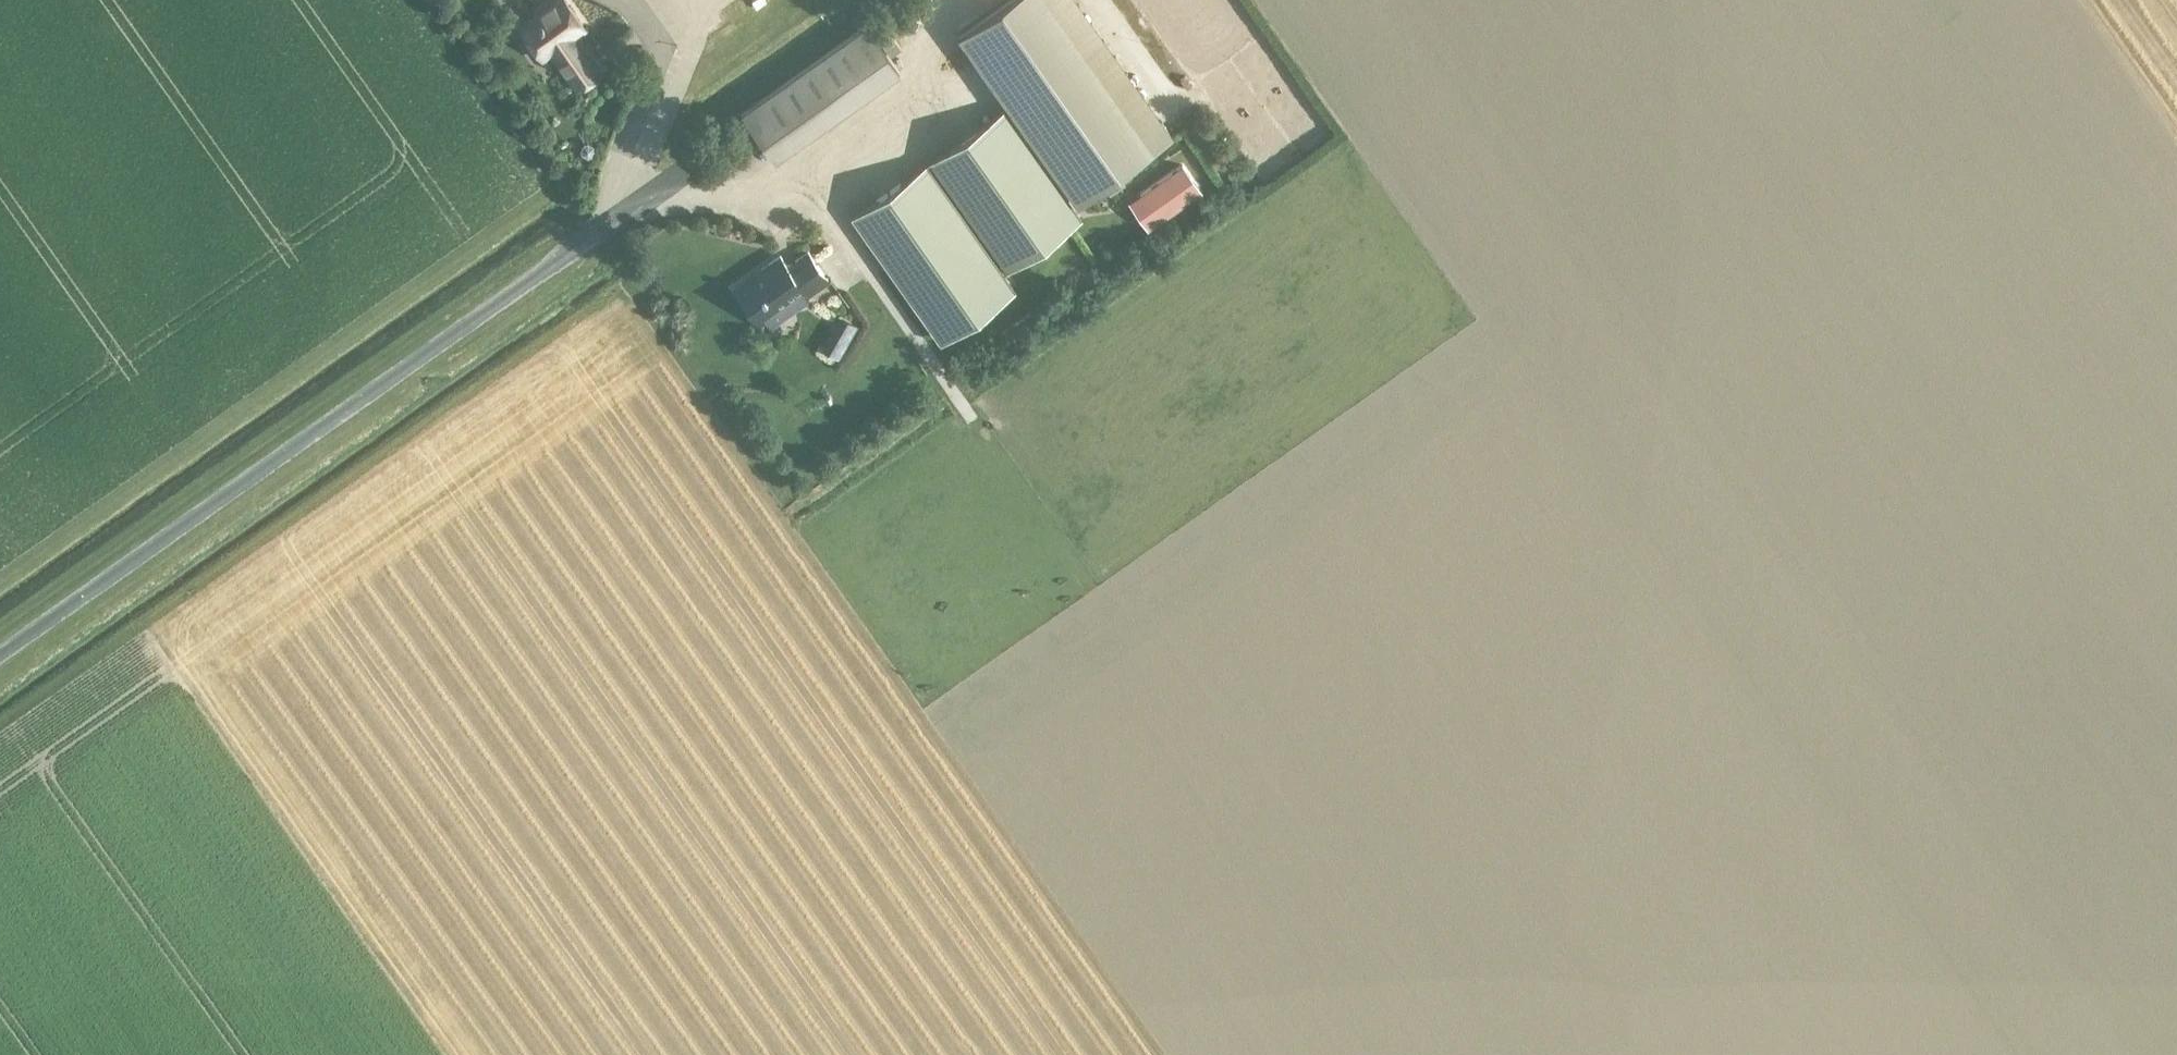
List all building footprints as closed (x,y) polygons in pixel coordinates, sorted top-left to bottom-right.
[(566,0),(554,0),(518,25),(542,58),(555,49),(563,60),(558,63),(576,89),(601,71),(572,30),(582,22),(566,0)] [(1042,0),(1008,0),(958,36),(1078,204),(1150,152),(1042,0)] [(899,72),(866,25),(741,113),(774,160),(899,72)] [(1004,111),(931,162),(1005,267),(1079,215),(1004,111)] [(1185,165),(1143,195),(1161,219),(1203,189),(1185,165)] [(926,166),(853,217),(939,339),(1012,287),(926,166)] [(736,291),(759,323),(804,291),(808,296),(829,281),(808,251),(787,265),(780,254),(760,268),(763,272),(736,291)]
